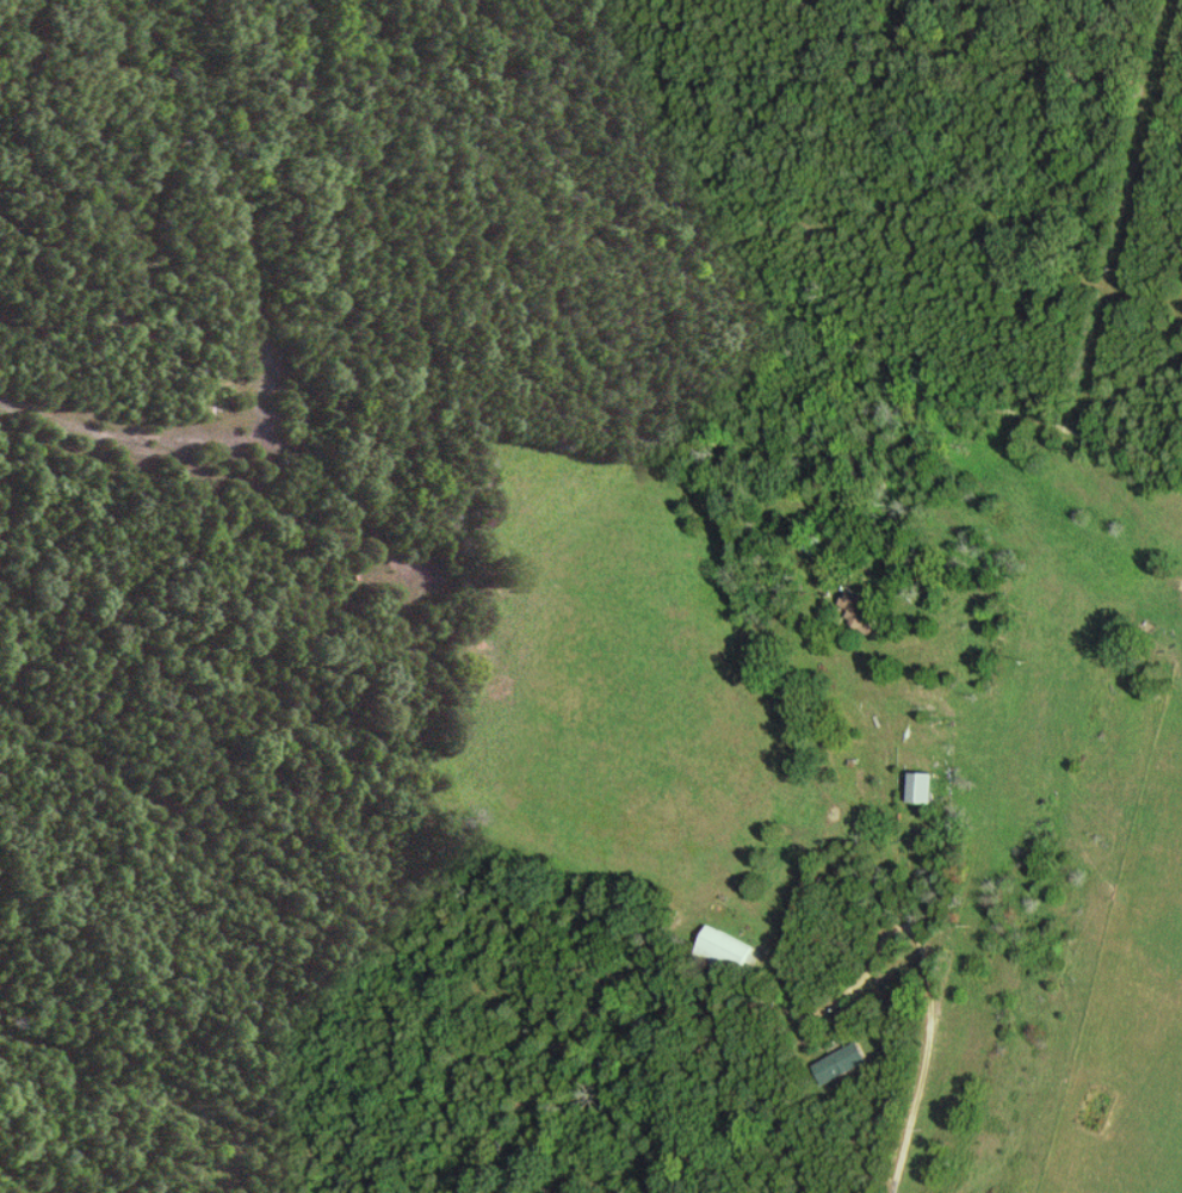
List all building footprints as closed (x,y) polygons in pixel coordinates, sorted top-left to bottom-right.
[(849,609),(844,618),(869,633),(882,610),(848,590),(840,604),(849,609)] [(912,801),(939,802),(939,772),(913,771),(912,801)] [(748,968),(757,944),(711,926),(701,951),(748,968)] [(869,1063),(861,1042),(814,1062),(823,1082),(869,1063)]
